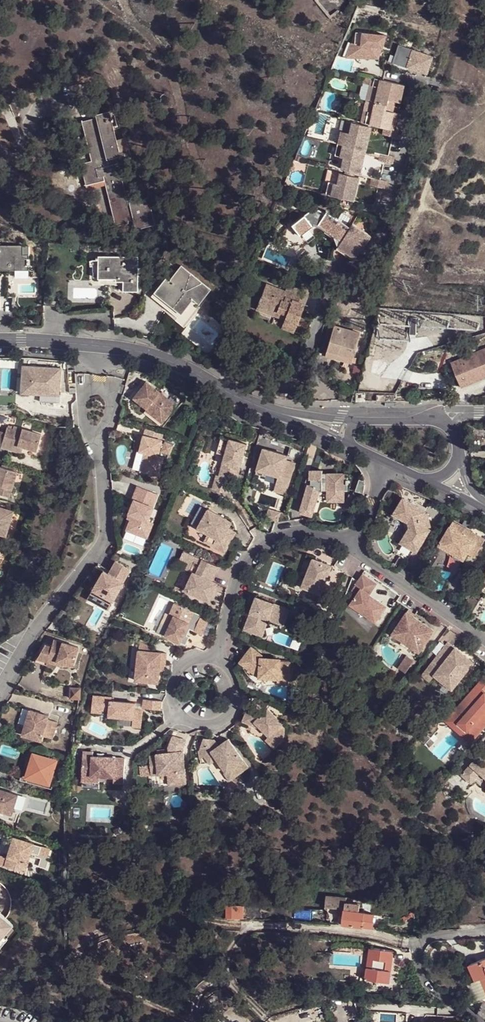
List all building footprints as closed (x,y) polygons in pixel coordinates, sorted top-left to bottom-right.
[(383,35),(355,34),(348,58),(381,59),(382,50),(382,47),(383,48),(383,35)] [(397,45),(391,65),(427,75),(433,56),(397,45)] [(406,86),(373,78),(361,122),(371,124),(385,127),(395,129),(398,114),(393,112),(390,111),(392,105),(393,100),(396,101),(401,102),(406,86)] [(111,111),(96,114),(97,117),(107,159),(118,157),(121,156),(120,150),(111,111)] [(97,117),(82,121),(92,161),(81,163),(86,185),(105,180),(102,167),(119,163),(118,157),(107,159),(97,117)] [(351,122),(349,132),(369,138),(370,127),(361,124),(351,122)] [(399,138),(401,131),(395,129),(385,127),(384,134),(399,138)] [(349,132),(342,130),(335,155),(343,157),(341,168),(346,169),(356,171),(361,172),(369,138),(349,132)] [(129,148),(120,150),(121,156),(122,159),(131,157),(129,148)] [(396,164),(397,157),(381,152),(380,159),(393,163),(396,164)] [(119,163),(102,167),(105,180),(115,226),(129,224),(128,221),(131,220),(128,202),(119,163)] [(345,173),(339,172),(337,183),(329,181),(327,193),(355,199),(359,177),(355,176),(345,173)] [(389,182),(373,178),(372,186),(387,189),(389,182)] [(150,197),(128,202),(131,220),(133,229),(155,224),(150,197)] [(301,232),(311,226),(317,221),(342,238),(348,241),(343,248),(353,255),(360,245),(361,246),(371,232),(353,220),(351,224),(327,208),(326,210),(321,207),(319,207),(316,208),(314,207),(293,221),(301,232)] [(317,221),(311,226),(301,232),(293,221),(288,225),(303,246),(321,232),(343,248),(348,241),(342,238),(317,221)] [(4,241),(4,238),(0,238),(0,265),(2,265),(2,262),(8,262),(9,263),(11,265),(13,266),(16,264),(17,262),(19,262),(19,263),(33,263),(33,259),(35,260),(35,252),(34,252),(34,248),(27,248),(26,240),(4,241)] [(121,287),(122,290),(138,291),(138,256),(97,255),(97,259),(97,279),(100,279),(114,279),(116,282),(121,282),(121,287)] [(184,263),(174,273),(171,270),(156,289),(182,310),(194,296),(201,301),(212,287),(184,263)] [(367,271),(356,266),(353,273),(360,276),(368,279),(370,272),(367,271)] [(353,273),(347,271),(344,278),(358,283),(360,276),(353,273)] [(97,279),(92,284),(94,284),(114,285),(114,286),(118,286),(119,292),(122,292),(122,290),(121,287),(121,282),(116,282),(114,279),(100,279),(97,279)] [(259,305),(276,313),(275,315),(285,319),(282,328),(294,334),(303,311),(302,310),(304,304),(310,290),(295,284),(291,293),(269,284),(263,296),(262,295),(259,305)] [(178,315),(182,310),(156,289),(153,293),(178,315)] [(182,310),(178,315),(187,322),(203,304),(201,301),(194,296),(182,310)] [(257,310),(274,318),(275,315),(276,313),(259,305),(257,310)] [(361,332),(335,324),(326,352),(352,359),(361,332)] [(484,376),(484,350),(452,362),(462,386),(484,376)] [(352,359),(326,352),(325,356),(352,364),(352,359)] [(62,369),(31,365),(27,394),(47,397),(58,399),(62,369)] [(147,382),(135,399),(148,410),(149,408),(166,422),(178,407),(147,382)] [(356,401),(365,401),(365,393),(357,393),(356,401)] [(58,399),(47,397),(46,405),(57,406),(58,399)] [(148,410),(147,411),(164,425),(166,422),(149,408),(148,410)] [(40,452),(45,436),(17,428),(16,431),(10,429),(4,449),(17,452),(19,447),(27,448),(40,452)] [(164,442),(145,438),(141,454),(147,456),(141,475),(160,480),(165,461),(160,459),(164,442)] [(245,445),(220,439),(216,455),(226,458),(221,478),(218,478),(214,492),(227,495),(231,481),(235,482),(245,445)] [(274,486),(287,490),(293,465),(283,462),(285,457),(277,455),(261,450),(254,475),(263,478),(264,474),(276,478),(274,486)] [(141,454),(139,454),(134,473),(141,475),(147,456),(141,454)] [(0,467),(0,468),(0,495),(12,498),(19,473),(0,467)] [(308,471),(308,479),(300,509),(312,512),(318,490),(326,490),(342,490),(346,489),(345,474),(321,475),(320,471),(308,471)] [(365,483),(360,480),(357,492),(364,494),(365,483)] [(287,490),(274,486),(272,493),(285,496),(287,490)] [(161,496),(140,487),(135,501),(137,501),(131,516),(135,517),(133,522),(129,532),(151,540),(156,525),(151,523),(161,496)] [(396,491),(389,488),(384,494),(382,499),(392,502),(396,491)] [(342,490),(326,490),(327,501),(343,500),(342,490)] [(403,499),(394,514),(403,519),(407,533),(402,541),(416,550),(428,530),(426,528),(421,526),(420,518),(423,514),(424,511),(403,499)] [(207,510),(200,506),(191,521),(198,525),(197,528),(208,534),(217,539),(213,547),(223,553),(232,537),(229,536),(232,531),(228,529),(232,523),(207,510)] [(0,508),(0,536),(5,537),(7,530),(11,531),(16,513),(0,508)] [(425,515),(423,514),(420,518),(421,526),(426,528),(427,526),(429,526),(427,514),(425,515)] [(454,522),(439,546),(464,561),(468,554),(475,558),(484,543),(484,540),(467,528),(454,522)] [(217,539),(208,534),(203,542),(213,547),(217,539)] [(183,558),(191,562),(195,555),(186,551),(183,558)] [(188,570),(195,573),(186,590),(211,602),(219,584),(213,581),(221,568),(195,555),(191,562),(188,570)] [(331,565),(312,557),(301,586),(320,593),(316,603),(325,606),(331,591),(322,587),(331,565)] [(134,571),(119,562),(110,578),(105,574),(96,591),(116,603),(134,571)] [(380,585),(361,576),(351,597),(356,599),(349,613),(378,628),(388,607),(373,599),(380,585)] [(288,609),(255,597),(243,629),(257,634),(263,620),(281,627),(288,609)] [(210,620),(175,603),(169,615),(174,618),(165,636),(186,646),(190,637),(187,636),(190,630),(203,636),(210,620)] [(416,615),(409,610),(392,634),(419,653),(434,631),(414,618),(416,615)] [(167,615),(159,633),(164,635),(172,617),(167,615)] [(79,646),(53,638),(51,646),(44,643),(33,662),(46,665),(47,662),(63,666),(65,663),(73,665),(79,646)] [(473,664),(448,643),(427,669),(435,676),(452,689),(473,664)] [(260,655),(250,648),(239,662),(258,677),(277,678),(277,674),(286,675),(288,663),(278,662),(278,659),(260,658),(260,657),(260,656),(260,655)] [(143,659),(140,660),(138,682),(158,684),(160,672),(160,665),(164,665),(165,665),(166,655),(149,653),(143,652),(143,659)] [(406,656),(398,668),(405,673),(414,661),(406,656)] [(427,669),(422,675),(430,682),(432,679),(435,676),(427,669)] [(477,686),(484,693),(484,678),(477,686)] [(477,686),(447,720),(472,742),(484,727),(484,707),(479,702),(481,700),(484,695),(484,693),(477,686)] [(81,687),(69,687),(69,697),(80,698),(81,687)] [(103,715),(103,712),(110,713),(110,719),(133,720),(133,728),(142,729),(143,713),(135,712),(135,705),(111,703),(112,700),(94,699),(92,715),(103,715)] [(161,701),(144,700),(143,710),(160,711),(161,701)] [(250,703),(243,723),(253,726),(254,722),(262,729),(270,736),(272,733),(282,742),(285,738),(289,730),(285,727),(286,725),(267,709),(250,703)] [(53,719),(30,712),(22,737),(46,744),(47,739),(57,742),(61,726),(51,723),(53,719)] [(447,720),(445,723),(470,745),(472,742),(447,720)] [(276,748),(282,742),(272,733),(270,736),(267,739),(276,748)] [(186,743),(173,740),(170,752),(169,756),(157,757),(157,759),(150,760),(153,780),(169,777),(171,790),(188,787),(184,756),(184,752),(186,743)] [(204,760),(213,754),(208,748),(215,742),(204,741),(200,753),(204,760)] [(208,748),(213,754),(228,773),(226,775),(232,783),(250,768),(229,741),(219,748),(215,742),(208,748)] [(470,766),(480,774),(484,779),(484,750),(470,766)] [(94,751),(85,751),(83,775),(92,775),(115,777),(115,782),(125,783),(126,758),(94,756),(94,751)] [(55,762),(34,756),(28,776),(49,783),(50,780),(55,762)] [(470,785),(480,774),(470,766),(461,777),(470,785)] [(28,776),(17,773),(15,779),(51,791),(54,781),(50,780),(49,783),(28,776)] [(0,790),(0,819),(14,824),(22,797),(0,790)] [(5,836),(0,851),(0,866),(24,873),(33,846),(5,836)] [(227,904),(223,903),(223,917),(227,917),(239,918),(239,905),(227,904)] [(341,913),(341,923),(361,926),(363,912),(353,910),(342,910),(341,913)] [(372,914),(363,912),(361,926),(370,927),(372,914)] [(0,918),(0,953),(7,945),(6,943),(16,931),(0,918)] [(477,938),(482,955),(484,954),(484,938),(477,938)] [(390,983),(395,951),(383,949),(370,948),(365,979),(390,983)] [(475,981),(481,979),(484,989),(484,958),(468,965),(475,981)]
